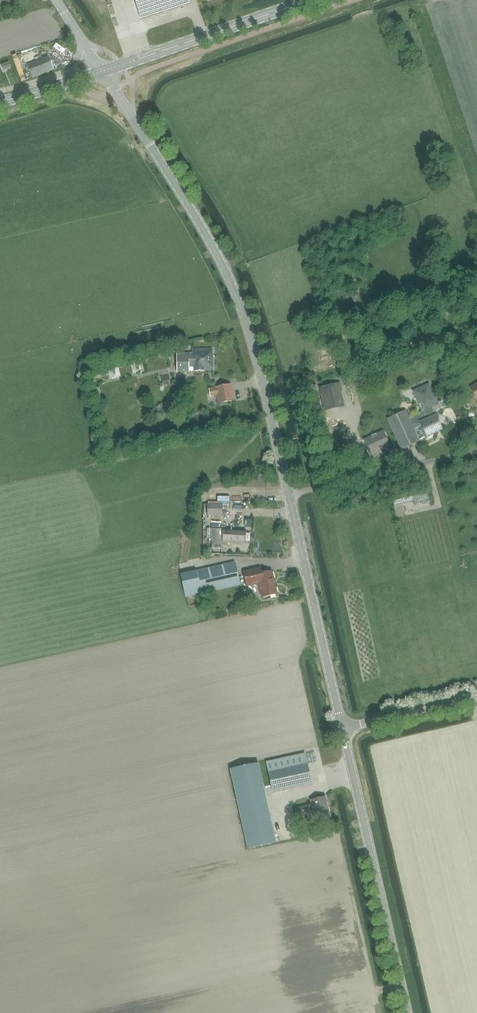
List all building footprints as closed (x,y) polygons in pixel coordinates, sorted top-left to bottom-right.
[(141,20),(189,5),(187,0),(135,0),(141,20)] [(48,57),(27,65),(32,78),(53,70),(48,57)] [(12,68),(9,62),(1,66),(3,72),(12,68)] [(212,349),(193,349),(193,357),(188,357),(188,355),(177,355),(177,372),(189,372),(189,367),(192,367),(192,364),(194,364),(194,371),(195,371),(212,370),(212,371),(213,371),(212,349)] [(130,361),(133,374),(144,371),(142,359),(130,361)] [(121,376),(118,364),(107,366),(98,368),(99,371),(107,369),(110,379),(121,376)] [(344,406),(339,384),(319,388),(324,411),(344,406)] [(425,416),(411,424),(418,441),(427,437),(427,438),(442,430),(435,415),(434,415),(430,406),(436,403),(427,384),(412,392),(418,404),(417,404),(421,412),(423,411),(425,416)] [(234,401),(230,385),(208,389),(210,398),(217,396),(218,404),(234,401)] [(406,412),(387,420),(389,424),(392,431),(400,449),(419,441),(418,441),(411,424),(406,412)] [(383,431),(366,441),(374,454),(391,444),(383,431)] [(207,515),(222,515),(222,503),(207,503),(207,515)] [(223,529),(207,528),(207,537),(212,538),(211,548),(222,549),(222,543),(244,544),(245,529),(223,528),(223,529)] [(235,563),(197,571),(180,575),(185,597),(202,593),(240,585),(235,563)] [(258,569),(244,572),(247,587),(260,584),(263,598),(277,595),(272,573),(259,575),(258,569)] [(272,791),(312,783),(305,754),(267,762),(272,791)] [(248,849),(276,843),(258,764),(230,770),(248,849)] [(316,820),(330,817),(325,797),(312,800),(316,820)] [(299,815),(310,813),(308,805),(297,808),(299,815)]
